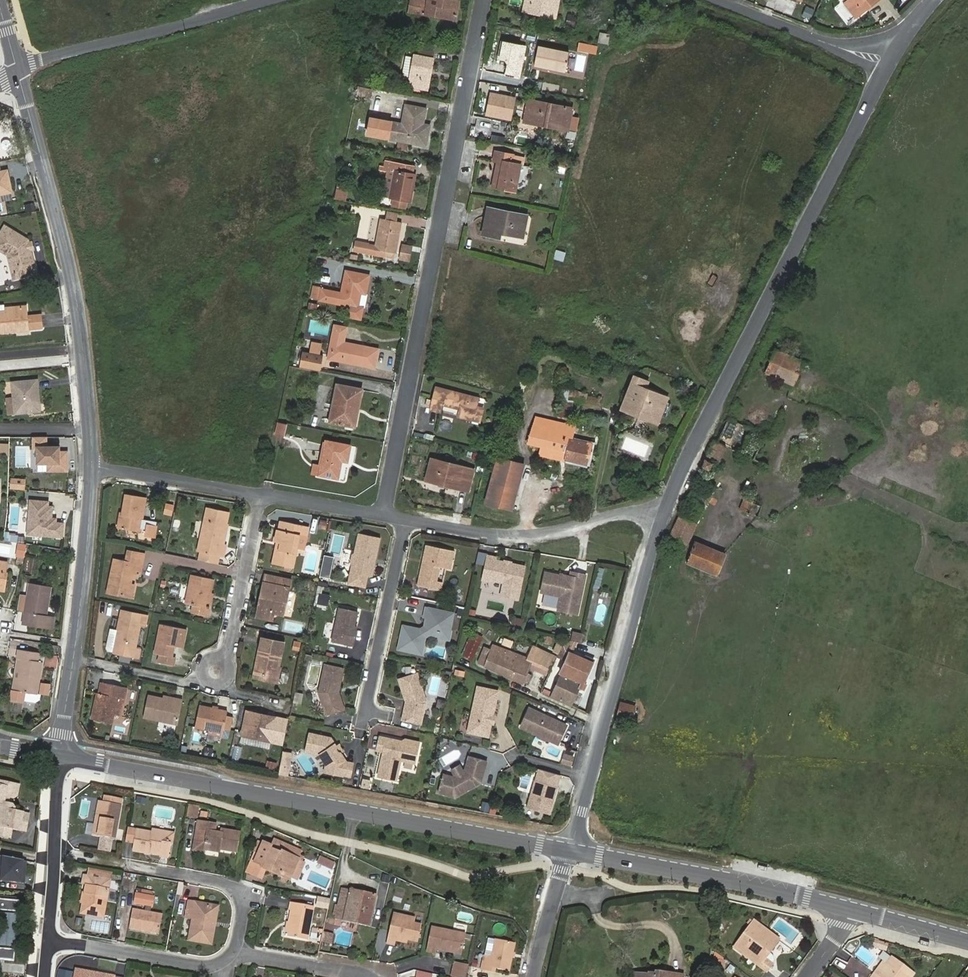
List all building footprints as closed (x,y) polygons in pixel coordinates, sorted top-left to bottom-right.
[(420,0),(411,0),(409,11),(456,20),(459,1),(455,0),(428,0),(427,1),(420,0)] [(528,9),(544,12),(543,15),(556,18),(559,0),(530,0),(528,9)] [(844,4),(854,18),(877,0),(848,0),(844,4)] [(803,16),(810,19),(814,10),(807,7),(803,16)] [(577,17),(568,16),(566,25),(575,27),(577,17)] [(526,45),(502,41),(499,60),(506,62),(504,75),(521,78),(526,45)] [(534,65),(565,72),(569,52),(538,46),(534,65)] [(416,55),(431,58),(432,51),(418,49),(416,55)] [(401,79),(428,84),(433,58),(431,58),(416,55),(415,55),(414,57),(406,55),(401,79)] [(486,115),(511,120),(515,98),(491,93),(486,115)] [(568,130),(572,108),(528,100),(524,119),(544,123),(544,126),(568,130)] [(429,125),(423,124),(426,109),(406,105),(402,124),(369,119),(366,134),(399,140),(397,148),(406,149),(408,142),(426,145),(429,125)] [(521,165),(512,163),(514,155),(495,151),(493,160),(498,161),(493,187),(516,191),(521,165)] [(565,168),(566,159),(557,157),(556,166),(565,168)] [(387,161),(385,169),(395,171),(390,197),(411,201),(415,175),(412,174),(414,167),(387,161)] [(395,171),(385,169),(380,195),(390,197),(395,171)] [(11,192),(8,178),(3,179),(2,172),(0,172),(0,194),(11,192)] [(347,190),(337,188),(335,198),(345,200),(347,190)] [(381,197),(380,203),(389,205),(390,199),(381,197)] [(392,220),(398,221),(400,211),(387,208),(384,219),(392,220)] [(522,237),(527,215),(488,208),(483,234),(500,238),(501,233),(522,237)] [(395,253),(396,253),(401,222),(398,221),(392,220),(384,219),(381,218),(375,245),(369,244),(369,243),(356,241),(354,250),(394,258),(395,253)] [(0,241),(0,249),(12,254),(18,278),(36,273),(33,262),(37,261),(34,249),(31,247),(31,245),(32,242),(31,239),(7,227),(0,241)] [(410,261),(413,246),(402,244),(399,259),(410,261)] [(555,249),(552,258),(563,261),(565,252),(555,249)] [(346,271),(342,293),(322,289),(320,300),(358,307),(361,292),(365,293),(369,275),(346,271)] [(311,298),(320,300),(322,289),(313,288),(311,298)] [(315,310),(316,303),(307,301),(305,308),(315,310)] [(13,331),(13,328),(28,327),(28,330),(42,328),(40,315),(27,316),(26,306),(5,308),(5,312),(0,312),(0,332),(13,331)] [(364,347),(343,342),(346,328),(335,326),(329,358),(374,367),(377,349),(364,347)] [(310,352),(320,354),(322,343),(312,341),(310,352)] [(803,362),(774,349),(764,371),(793,385),(803,362)] [(303,351),(300,367),(320,371),(323,355),(320,354),(310,352),(303,351)] [(642,387),(645,380),(636,377),(623,409),(634,413),(635,409),(656,418),(665,396),(642,387)] [(6,398),(8,414),(39,411),(37,381),(12,383),(14,397),(6,398)] [(351,425),(355,408),(358,409),(361,390),(337,385),(330,421),(351,425)] [(476,407),(479,398),(436,388),(430,409),(440,412),(442,405),(460,409),(458,416),(480,422),(484,409),(476,407)] [(566,400),(599,405),(601,396),(568,390),(566,400)] [(442,405),(440,412),(458,416),(460,409),(442,405)] [(570,426),(554,422),(536,418),(530,444),(540,447),(538,454),(565,460),(586,465),(591,444),(570,439),(573,426),(570,426)] [(282,436),(286,423),(276,421),(272,434),(282,436)] [(69,452),(61,452),(61,447),(48,447),(48,438),(32,437),(32,451),(37,451),(36,466),(47,466),(47,472),(69,472),(69,452)] [(350,446),(326,441),(322,465),(320,475),(338,478),(341,460),(347,462),(350,446)] [(512,509),(524,465),(498,458),(485,503),(512,509)] [(468,491),(474,470),(431,459),(426,481),(468,491)] [(322,465),(313,464),(311,473),(320,475),(322,465)] [(140,532),(142,519),(146,498),(126,494),(122,516),(120,515),(118,528),(140,532)] [(740,510),(759,517),(764,504),(745,497),(740,510)] [(50,502),(30,500),(27,536),(64,539),(65,523),(58,522),(58,519),(53,518),(54,506),(50,506),(50,502)] [(165,510),(171,512),(174,502),(168,500),(165,510)] [(226,546),(223,545),(222,545),(229,513),(207,509),(198,550),(224,556),(226,546)] [(667,538),(687,545),(695,522),(676,515),(667,538)] [(171,520),(170,531),(178,532),(179,521),(171,520)] [(306,536),(308,527),(281,521),(279,530),(277,530),(275,541),(281,542),(279,551),(275,550),(272,564),(292,568),(297,548),(300,535),(306,536)] [(156,526),(148,524),(146,536),(154,538),(156,526)] [(381,537),(360,533),(355,553),(353,555),(352,561),(353,563),(350,579),(367,583),(368,575),(372,576),(381,537)] [(306,536),(300,535),(297,548),(303,549),(306,536)] [(717,575),(725,554),(696,542),(686,563),(717,575)] [(454,551),(426,545),(417,585),(437,589),(441,567),(446,568),(450,569),(454,551)] [(140,574),(144,555),(128,551),(125,562),(114,560),(107,592),(131,597),(134,585),(130,584),(133,572),(140,574)] [(322,554),(318,575),(328,577),(333,556),(322,554)] [(497,557),(488,555),(483,580),(491,582),(492,580),(504,583),(502,596),(519,600),(526,566),(496,560),(497,557)] [(5,591),(9,572),(7,572),(8,562),(0,561),(0,590),(5,591)] [(441,567),(437,589),(441,590),(446,568),(441,567)] [(565,577),(545,573),(541,591),(561,596),(558,609),(577,613),(586,575),(572,572),(571,576),(566,575),(565,577)] [(207,608),(214,579),(192,575),(186,603),(193,605),(192,613),(208,616),(209,609),(207,608)] [(264,596),(261,611),(283,615),(290,580),(265,575),(261,596),(264,596)] [(54,618),(46,617),(51,587),(30,583),(23,623),(52,628),(54,618)] [(329,596),(320,594),(318,603),(327,605),(329,596)] [(358,612),(340,608),(332,641),(353,646),(357,627),(355,626),(358,612)] [(403,625),(398,649),(422,654),(425,637),(430,634),(440,636),(441,630),(450,632),(453,613),(426,608),(424,617),(427,617),(424,627),(422,629),(403,625)] [(141,625),(145,626),(147,616),(121,611),(117,630),(112,652),(134,657),(141,625)] [(186,629),(161,624),(154,654),(160,655),(158,662),(174,666),(176,658),(167,656),(169,645),(183,648),(186,629)] [(108,651),(112,652),(117,630),(109,629),(105,648),(108,651)] [(440,636),(440,638),(449,640),(451,632),(450,632),(441,630),(440,636)] [(582,634),(572,632),(570,640),(581,642),(582,634)] [(550,644),(552,637),(543,634),(541,641),(550,644)] [(277,678),(279,668),(284,643),(261,638),(257,658),(261,659),(258,674),(277,678)] [(471,660),(479,642),(469,638),(461,656),(471,660)] [(556,657),(534,647),(529,659),(499,647),(500,645),(494,642),(490,652),(485,650),(479,664),(523,684),(531,665),(549,673),(556,657)] [(50,645),(49,653),(56,654),(58,646),(50,645)] [(19,650),(18,658),(22,659),(17,691),(13,691),(11,701),(23,703),(24,702),(25,693),(37,694),(42,662),(37,661),(38,653),(19,650)] [(564,672),(552,697),(571,705),(580,686),(585,675),(587,676),(595,659),(586,655),(585,658),(571,651),(561,671),(564,672)] [(54,667),(56,655),(45,653),(43,665),(54,667)] [(344,668),(325,664),(319,693),(327,715),(345,709),(338,691),(344,668)] [(585,675),(580,686),(584,688),(589,677),(587,676),(585,675)] [(417,676),(399,682),(406,705),(403,721),(422,725),(426,704),(417,676)] [(95,705),(92,719),(112,723),(114,713),(121,715),(127,688),(101,683),(96,705),(95,705)] [(498,692),(478,687),(468,732),(488,736),(491,722),(489,722),(490,716),(492,717),(498,692)] [(301,700),(302,693),(294,691),(292,699),(301,700)] [(37,694),(25,693),(24,702),(35,704),(40,701),(40,695),(37,694)] [(175,699),(174,701),(164,699),(148,696),(143,717),(177,724),(183,700),(175,699)] [(625,720),(631,721),(635,706),(620,702),(613,729),(622,732),(625,720)] [(227,712),(199,706),(195,727),(223,733),(224,729),(230,730),(233,717),(226,716),(227,712)] [(567,725),(530,709),(521,727),(538,735),(539,737),(546,740),(548,739),(559,744),(561,738),(561,736),(562,732),(564,731),(567,725)] [(260,718),(246,715),(241,735),(270,742),(275,718),(261,715),(260,718)] [(331,737),(309,732),(305,751),(319,754),(325,763),(331,764),(333,768),(332,772),(343,774),(343,773),(350,775),(353,762),(346,760),(340,752),(337,751),(335,748),(336,745),(331,737)] [(376,750),(383,752),(386,738),(379,737),(376,750)] [(383,752),(378,776),(396,780),(400,760),(415,763),(418,745),(404,742),(386,738),(383,752)] [(291,754),(284,752),(279,774),(286,776),(291,754)] [(305,753),(296,758),(307,775),(315,770),(305,753)] [(565,755),(563,763),(571,765),(573,758),(565,755)] [(442,774),(436,793),(453,797),(464,792),(463,790),(473,785),(473,786),(481,782),(487,761),(469,756),(465,769),(463,771),(455,776),(453,778),(442,774)] [(265,768),(275,770),(276,762),(266,760),(265,768)] [(324,770),(332,772),(333,768),(331,764),(325,763),(324,770)] [(451,771),(455,776),(463,771),(459,765),(451,771)] [(539,769),(536,780),(535,780),(527,808),(550,814),(558,787),(557,786),(561,775),(539,769)] [(370,780),(363,779),(361,787),(369,789),(370,780)] [(15,809),(12,805),(3,803),(4,796),(14,798),(18,795),(19,786),(0,783),(0,826),(13,829),(27,831),(30,815),(14,812),(15,809)] [(115,840),(121,805),(122,800),(106,797),(105,802),(99,801),(93,836),(115,840)] [(189,806),(188,816),(197,818),(198,807),(189,806)] [(205,850),(219,852),(220,850),(236,852),(240,833),(222,830),(221,834),(215,832),(216,825),(198,822),(195,839),(206,841),(205,850)] [(13,829),(0,826),(0,836),(11,838),(13,829)] [(135,843),(138,830),(129,828),(127,841),(135,843)] [(167,856),(170,843),(167,842),(169,833),(152,829),(151,832),(138,830),(135,843),(134,850),(167,856)] [(285,844),(274,839),(271,846),(270,849),(281,854),(285,844)] [(263,866),(262,868),(265,869),(274,873),(275,870),(297,880),(304,863),(298,861),(299,860),(299,859),(302,851),(285,844),(281,854),(270,849),(271,846),(263,843),(262,844),(259,842),(254,852),(258,853),(255,862),(263,866)] [(331,870),(334,861),(318,855),(315,863),(331,870)] [(24,881),(26,861),(0,856),(0,879),(2,879),(3,878),(10,879),(10,880),(24,881)] [(250,873),(261,878),(265,869),(262,868),(263,866),(255,862),(250,873)] [(103,918),(110,881),(85,876),(83,885),(86,885),(81,913),(103,918)] [(335,919),(369,927),(377,896),(341,888),(335,919)] [(134,903),(153,906),(155,896),(136,893),(134,903)] [(15,960),(20,901),(17,900),(17,897),(1,896),(0,899),(0,910),(0,915),(0,959),(15,960)] [(330,899),(318,897),(317,905),(328,907),(330,899)] [(215,925),(212,925),(216,907),(189,902),(186,917),(193,918),(189,940),(211,944),(215,925)] [(307,940),(313,907),(293,903),(287,936),(307,940)] [(159,934),(162,915),(133,909),(130,928),(159,934)] [(422,925),(414,923),(415,918),(393,913),(387,943),(395,946),(397,937),(418,942),(422,925)] [(770,947),(777,938),(754,921),(734,948),(766,971),(773,962),(774,961),(774,959),(774,958),(773,956),(771,954),(763,948),(766,944),(770,947)] [(437,950),(462,955),(466,934),(431,927),(426,951),(436,954),(437,950)] [(331,943),(333,934),(324,932),(322,941),(331,943)] [(495,969),(509,972),(515,943),(496,939),(492,957),(484,955),(481,970),(494,973),(495,969)] [(886,965),(878,975),(875,973),(872,976),(911,976),(913,974),(892,958),(886,965)] [(452,976),(454,976),(466,976),(468,964),(455,961),(452,976)] [(76,969),(75,976),(115,976),(116,976),(76,969)]
